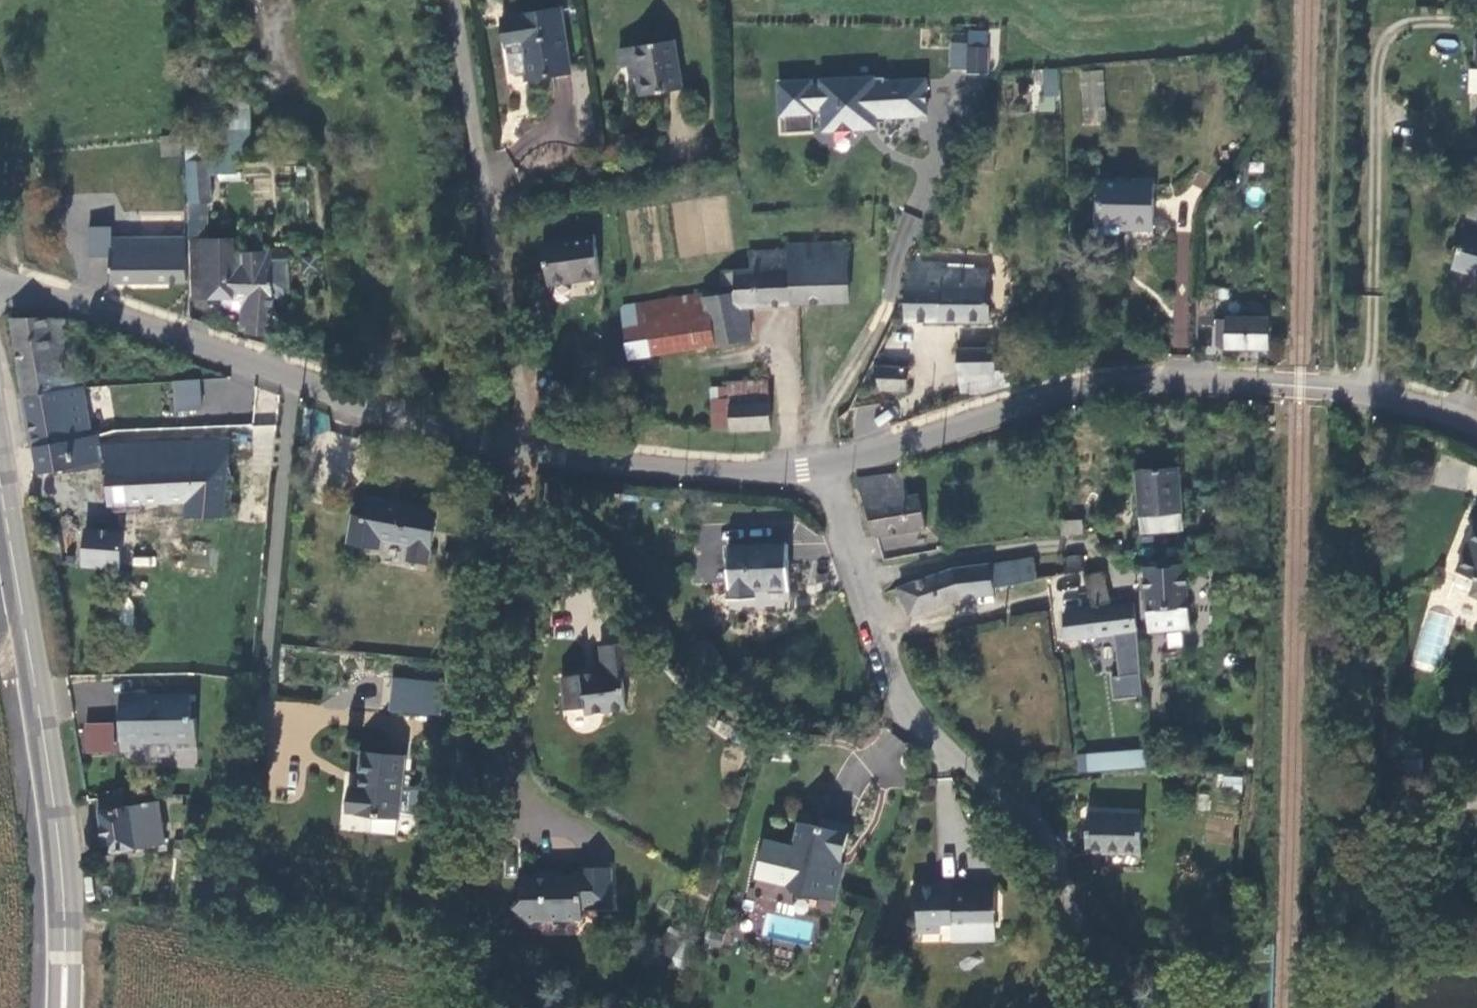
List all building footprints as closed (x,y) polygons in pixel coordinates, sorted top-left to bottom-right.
[(574,68),(562,2),(505,11),(517,78),(574,68)] [(674,41),(622,48),(624,67),(637,65),(641,97),(681,91),(674,41)] [(990,42),(970,42),(970,67),(990,68),(990,42)] [(1058,70),(1033,69),(1031,111),(1056,112),(1058,70)] [(1104,70),(1081,70),(1081,124),(1104,123),(1104,70)] [(924,114),(923,79),(882,81),(882,75),(818,78),(818,84),(809,84),(808,78),(776,81),(777,113),(782,113),(783,130),(810,129),(810,107),(820,107),(820,129),(873,126),(873,121),(883,120),(883,115),(924,114)] [(211,160),(183,162),(186,221),(208,219),(207,203),(216,202),(211,160)] [(1154,182),(1096,183),(1097,224),(1129,223),(1130,230),(1155,230),(1154,182)] [(1475,223),(1464,220),(1450,264),(1476,273),(1476,217),(1475,223)] [(182,282),(182,231),(139,231),(138,252),(112,250),(110,279),(182,282)] [(1190,233),(1177,233),(1173,347),(1187,347),(1190,233)] [(596,236),(540,244),(545,282),(601,275),(596,236)] [(203,242),(205,299),(219,299),(220,315),(246,315),(246,331),(273,331),(275,297),(272,255),(237,255),(236,242),(203,242)] [(848,301),(843,242),(785,244),(785,249),(741,251),(740,266),(707,269),(708,283),(727,282),(727,294),(694,298),(705,347),(740,341),(739,329),(748,328),(746,309),(848,301)] [(998,322),(999,289),(988,288),(988,269),(946,268),(946,261),(915,261),(911,270),(912,321),(998,322)] [(1230,287),(1209,288),(1209,298),(1231,298),(1230,287)] [(648,356),(705,347),(694,298),(693,293),(640,303),(648,356)] [(1269,345),(1269,316),(1230,316),(1230,321),(1221,321),(1221,344),(1269,345)] [(182,575),(204,577),(218,438),(95,448),(93,433),(90,433),(73,349),(82,347),(79,324),(67,325),(65,320),(41,318),(7,321),(36,473),(100,464),(104,499),(182,496),(182,518),(187,518),(182,575)] [(957,349),(959,393),(991,392),(1008,386),(1007,366),(993,367),(993,347),(957,349)] [(905,392),(905,368),(873,367),(879,390),(905,392)] [(202,378),(176,380),(178,411),(204,409),(202,378)] [(731,393),(733,427),(733,432),(770,430),(769,380),(731,382),(731,393)] [(715,393),(716,427),(733,427),(731,393),(715,393)] [(1141,531),(1181,529),(1178,469),(1138,470),(1141,531)] [(876,543),(928,532),(921,497),(904,501),(898,476),(857,480),(876,543)] [(436,504),(361,492),(358,509),(347,507),(342,540),(378,546),(379,536),(404,540),(401,559),(427,563),(436,504)] [(1060,535),(1084,532),(1082,519),(1059,523),(1060,535)] [(1472,522),(1456,571),(1476,578),(1476,524),(1472,522)] [(938,546),(959,543),(956,527),(936,530),(938,546)] [(87,531),(82,565),(121,567),(123,537),(87,531)] [(57,532),(42,535),(46,563),(63,563),(57,532)] [(786,547),(727,547),(728,603),(745,604),(745,590),(787,590),(786,547)] [(997,585),(1034,579),(1031,560),(1031,554),(993,561),(997,585)] [(1060,555),(1031,560),(1034,579),(1035,582),(1064,576),(1060,555)] [(1081,557),(1070,560),(1073,574),(1084,572),(1081,557)] [(1140,561),(1148,627),(1189,622),(1181,557),(1140,561)] [(991,563),(954,569),(900,590),(912,615),(965,596),(966,598),(997,591),(991,563)] [(1087,609),(1060,614),(1066,642),(1113,636),(1121,678),(1138,676),(1137,632),(1132,603),(1087,609)] [(1183,632),(1166,633),(1166,648),(1183,647),(1183,632)] [(558,671),(561,705),(582,703),(583,711),(628,707),(624,673),(635,672),(631,639),(600,642),(602,667),(558,671)] [(394,685),(392,706),(445,711),(447,689),(394,685)] [(200,758),(202,724),(191,724),(193,697),(122,696),(121,755),(146,756),(146,748),(175,749),(175,758),(200,758)] [(116,723),(83,722),(82,754),(115,755),(116,723)] [(1083,757),(1086,775),(1142,766),(1139,748),(1083,757)] [(402,816),(405,755),(360,753),(358,788),(349,788),(347,813),(402,816)] [(1242,790),(1242,776),(1219,775),(1218,789),(1242,790)] [(131,806),(130,795),(100,798),(103,813),(100,814),(107,856),(168,846),(161,802),(131,806)] [(1087,813),(1085,853),(1139,855),(1141,816),(1087,813)] [(849,829),(817,820),(815,828),(796,823),(790,845),(783,843),(777,864),(790,867),(786,882),(791,893),(830,905),(840,867),(829,864),(831,856),(837,857),(841,855),(849,829)] [(611,905),(611,864),(579,864),(579,872),(559,873),(559,868),(537,867),(537,871),(521,871),(521,895),(511,903),(526,922),(537,913),(541,917),(563,916),(563,919),(579,918),(579,906),(611,905)] [(993,941),(994,887),(939,886),(939,881),(912,880),(912,905),(915,905),(914,929),(939,929),(940,920),(949,921),(948,940),(993,941)] [(684,936),(669,927),(660,944),(675,952),(684,936)]
